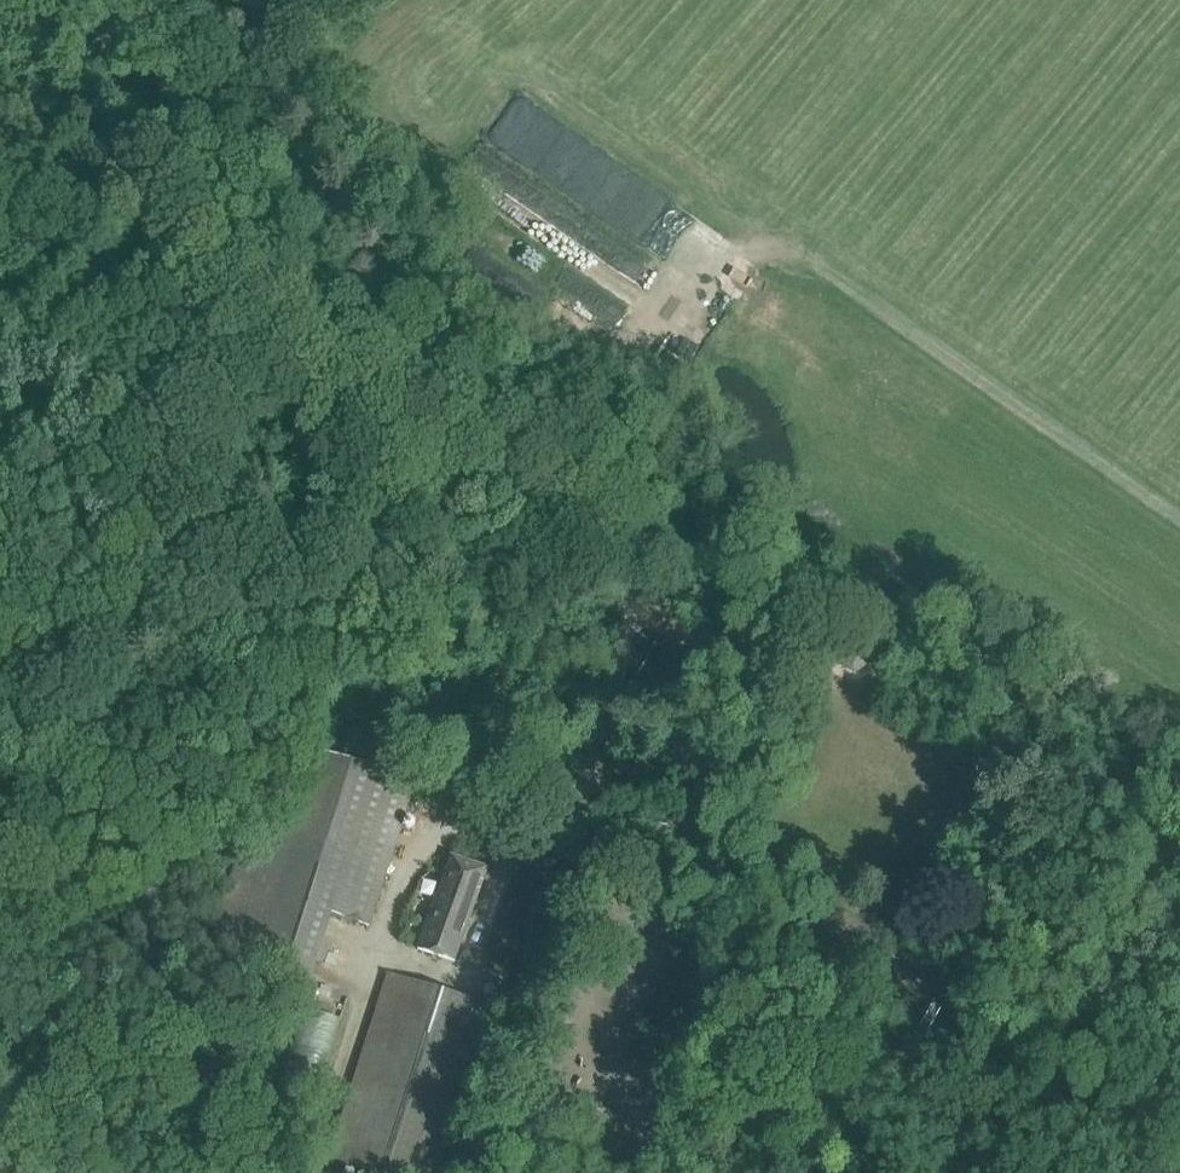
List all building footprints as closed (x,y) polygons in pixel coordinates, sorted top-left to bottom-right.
[(837,649),(839,665),(855,673),(871,663),(870,648),(852,638),(837,649)] [(634,683),(655,695),(676,656),(655,645),(634,683)] [(229,890),(210,951),(309,982),(330,917),(367,929),(413,784),(318,754),(292,837),(250,823),(245,842),(229,890)] [(418,949),(454,962),(487,869),(451,856),(418,949)] [(497,1008),(389,974),(330,1161),(368,1172),(445,1172),(497,1008)]
